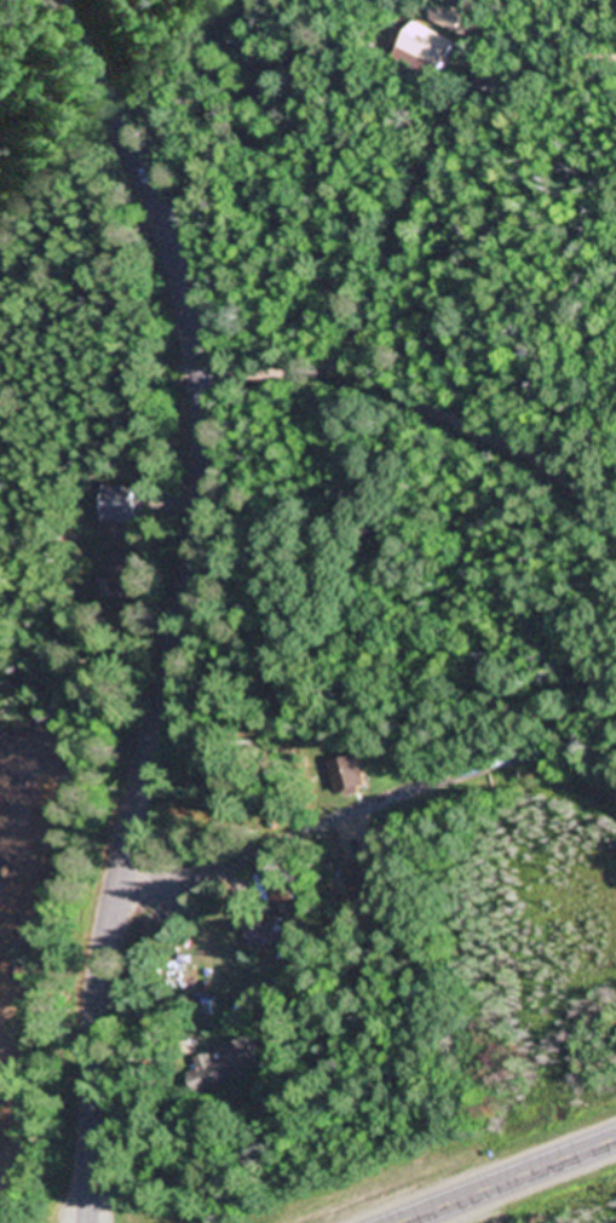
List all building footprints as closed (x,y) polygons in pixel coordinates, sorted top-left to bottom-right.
[(466,12),(435,4),(429,26),(460,34),(466,12)] [(459,74),(465,42),(404,31),(398,63),(459,74)] [(102,523),(132,523),(132,485),(102,485),(102,523)] [(100,580),(98,598),(132,600),(135,557),(110,556),(108,581),(100,580)] [(238,921),(252,954),(283,940),(269,908),(238,921)] [(258,1071),(248,1039),(193,1058),(197,1071),(188,1075),(194,1093),(258,1071)]
